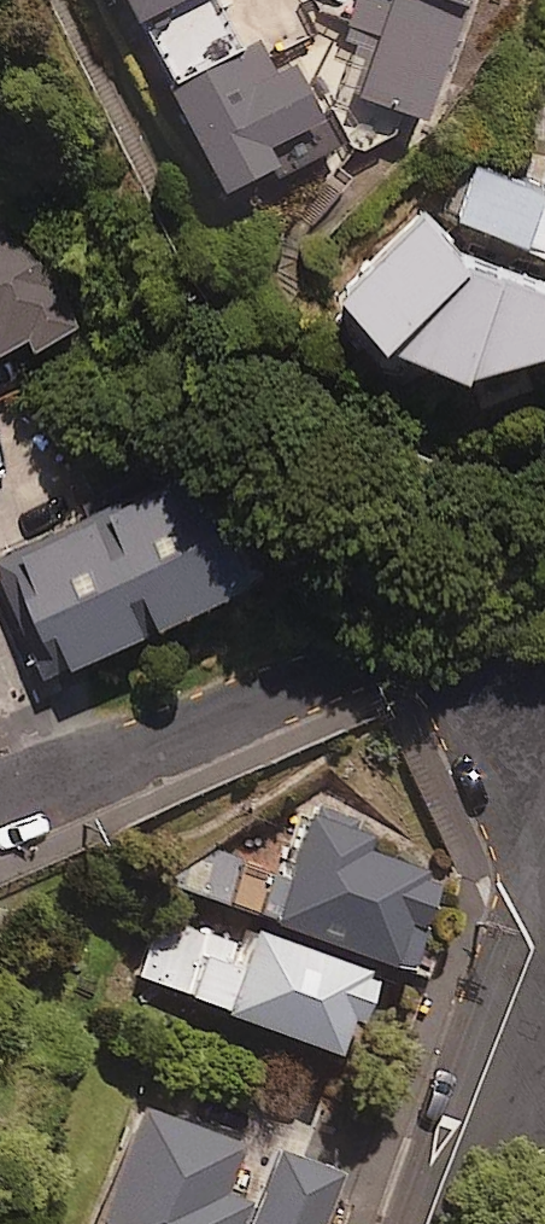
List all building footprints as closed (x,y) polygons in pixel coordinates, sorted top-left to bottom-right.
[(139,28),(197,0),(125,0),(139,28)] [(350,31),(384,43),(362,104),(432,128),(476,0),(360,0),(350,31)] [(277,77),(266,53),(177,95),(227,201),(282,175),(272,153),(326,127),(297,67),(277,77)] [(484,161),(463,219),(544,249),(544,184),(484,161)] [(426,207),(349,291),(402,339),(474,368),(544,352),(544,280),(484,259),(426,207)] [(40,223),(0,241),(0,348),(6,362),(85,326),(40,223)] [(243,529),(213,460),(4,552),(57,673),(273,578),(250,526),(243,529)] [(219,853),(202,898),(409,974),(442,884),(310,835),(293,880),(219,853)] [(246,942),(168,910),(140,979),(345,1063),(378,984),(251,932),(246,942)] [(141,1113),(98,1223),(324,1223),(342,1178),(278,1154),(256,1212),(223,1199),(241,1151),(141,1113)]
